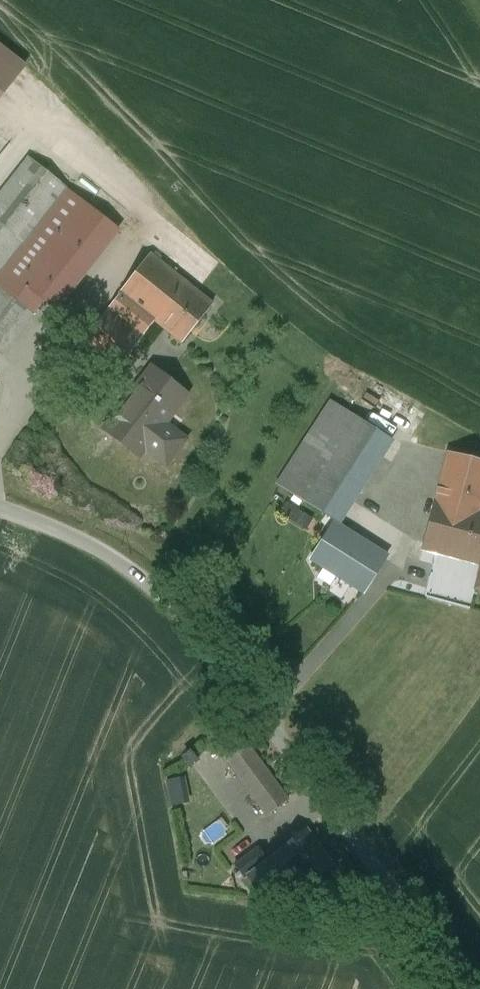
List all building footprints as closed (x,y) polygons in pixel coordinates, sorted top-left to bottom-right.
[(0,196),(0,270),(2,268),(65,188),(29,159),(0,196)] [(65,188),(2,268),(44,300),(55,310),(118,230),(65,188)] [(212,305),(150,254),(119,293),(120,293),(154,321),(182,343),(212,305)] [(2,268),(0,270),(0,357),(44,300),(2,268)] [(154,321),(120,293),(108,309),(142,336),(154,321)] [(142,336),(108,309),(81,343),(116,371),(143,336),(142,336)] [(152,370),(106,429),(138,454),(149,441),(163,452),(175,437),(181,442),(182,440),(162,424),(184,395),(152,370)] [(347,373),(329,403),(354,419),(373,389),(347,373)] [(329,403),(276,484),(339,524),(340,523),(339,522),(391,442),(354,419),(329,403)] [(448,453),(435,500),(435,501),(479,512),(479,508),(479,461),(448,453)] [(435,501),(435,500),(434,500),(421,549),(479,564),(479,513),(479,512),(435,501)] [(386,556),(333,523),(310,560),(363,593),(386,556)] [(436,557),(429,593),(472,601),(473,595),(454,592),(460,561),(436,557)] [(287,801),(229,721),(186,753),(210,785),(211,785),(246,831),(287,801)] [(246,831),(211,785),(210,785),(188,802),(222,849),(246,831)] [(305,831),(278,851),(280,854),(292,871),(304,887),(332,866),(305,831)] [(257,847),(234,865),(243,878),(267,860),(257,847)] [(280,854),(248,878),(263,898),(264,897),(261,893),(292,871),(280,854)]
